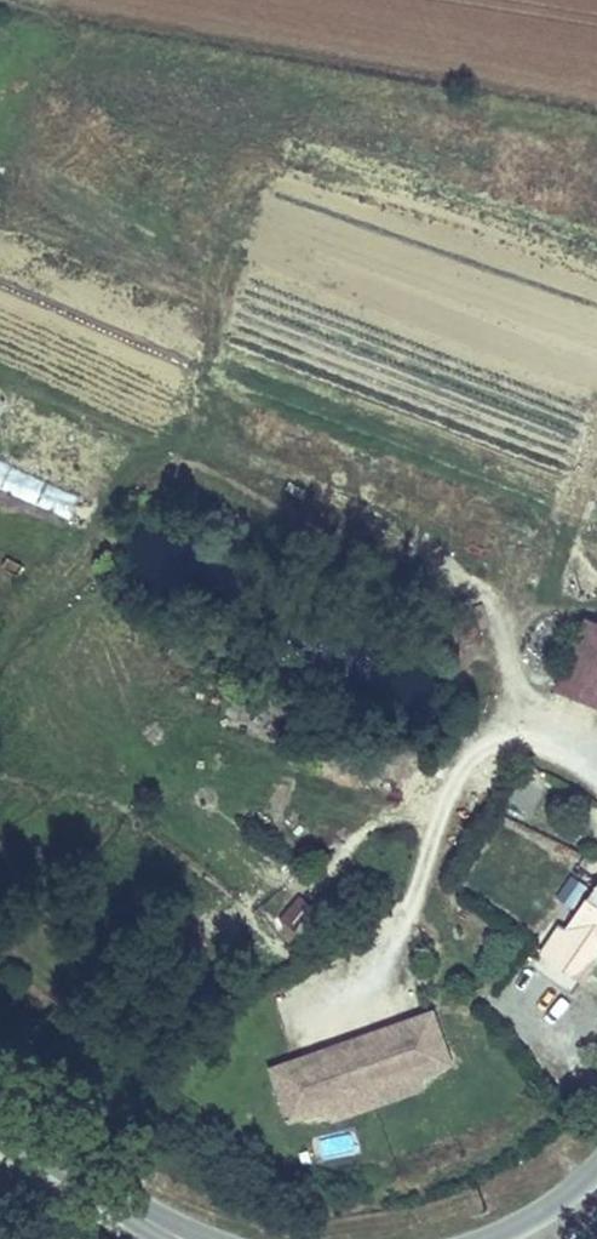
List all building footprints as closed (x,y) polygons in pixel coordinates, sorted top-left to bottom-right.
[(72,513),(80,489),(0,465),(0,492),(72,513)] [(586,615),(554,686),(596,702),(596,620),(586,615)] [(589,894),(585,891),(537,949),(582,981),(596,959),(596,882),(589,894)] [(286,958),(318,909),(286,889),(255,937),(286,958)] [(455,1064),(434,1007),(352,1034),(376,1106),(421,1090),(424,1075),(455,1064)] [(376,1106),(352,1034),(264,1061),(282,1122),(320,1112),(332,1122),(376,1106)]
